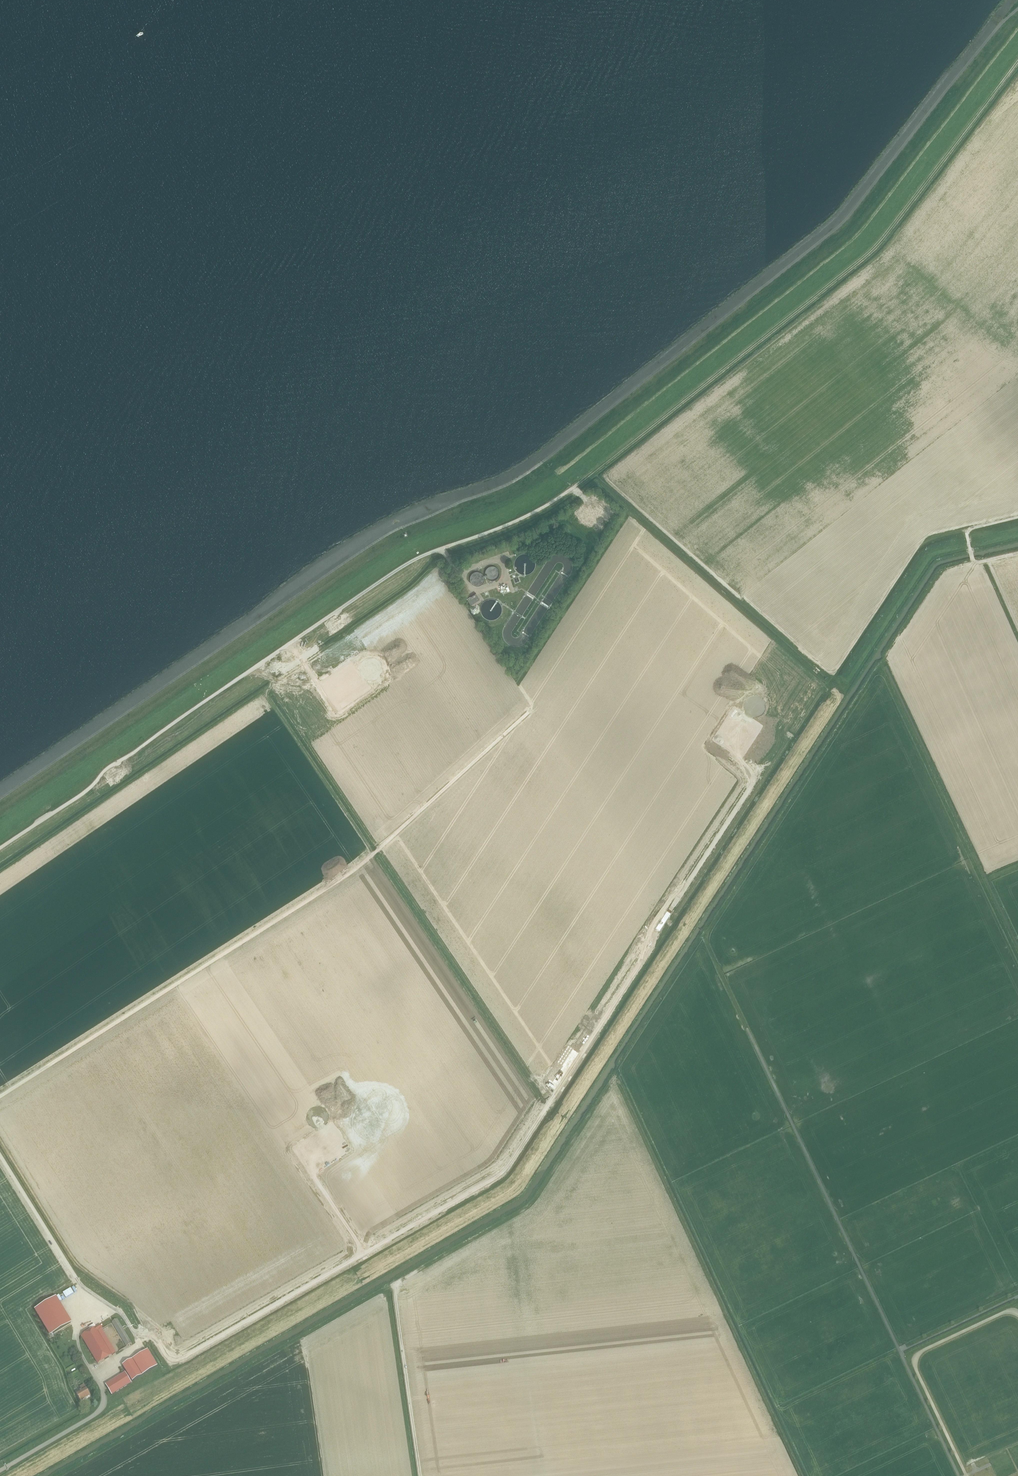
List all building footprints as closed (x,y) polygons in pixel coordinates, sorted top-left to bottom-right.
[(507,586),(501,588),(503,595),(509,593),(507,586)] [(467,598),(471,605),(480,599),(476,593),(471,597),(470,596),(467,598)] [(72,1323),(57,1297),(35,1310),(50,1336),(72,1323)] [(126,1346),(132,1343),(117,1319),(112,1322),(126,1346)] [(98,1363),(112,1355),(97,1331),(102,1328),(100,1324),(81,1335),(98,1363)] [(148,1350),(133,1359),(132,1359),(122,1365),(132,1381),(157,1366),(148,1350)] [(112,1395),(131,1383),(125,1373),(106,1385),(112,1395)] [(81,1390),(76,1393),(81,1401),(90,1396),(84,1385),(80,1388),(81,1390)]
